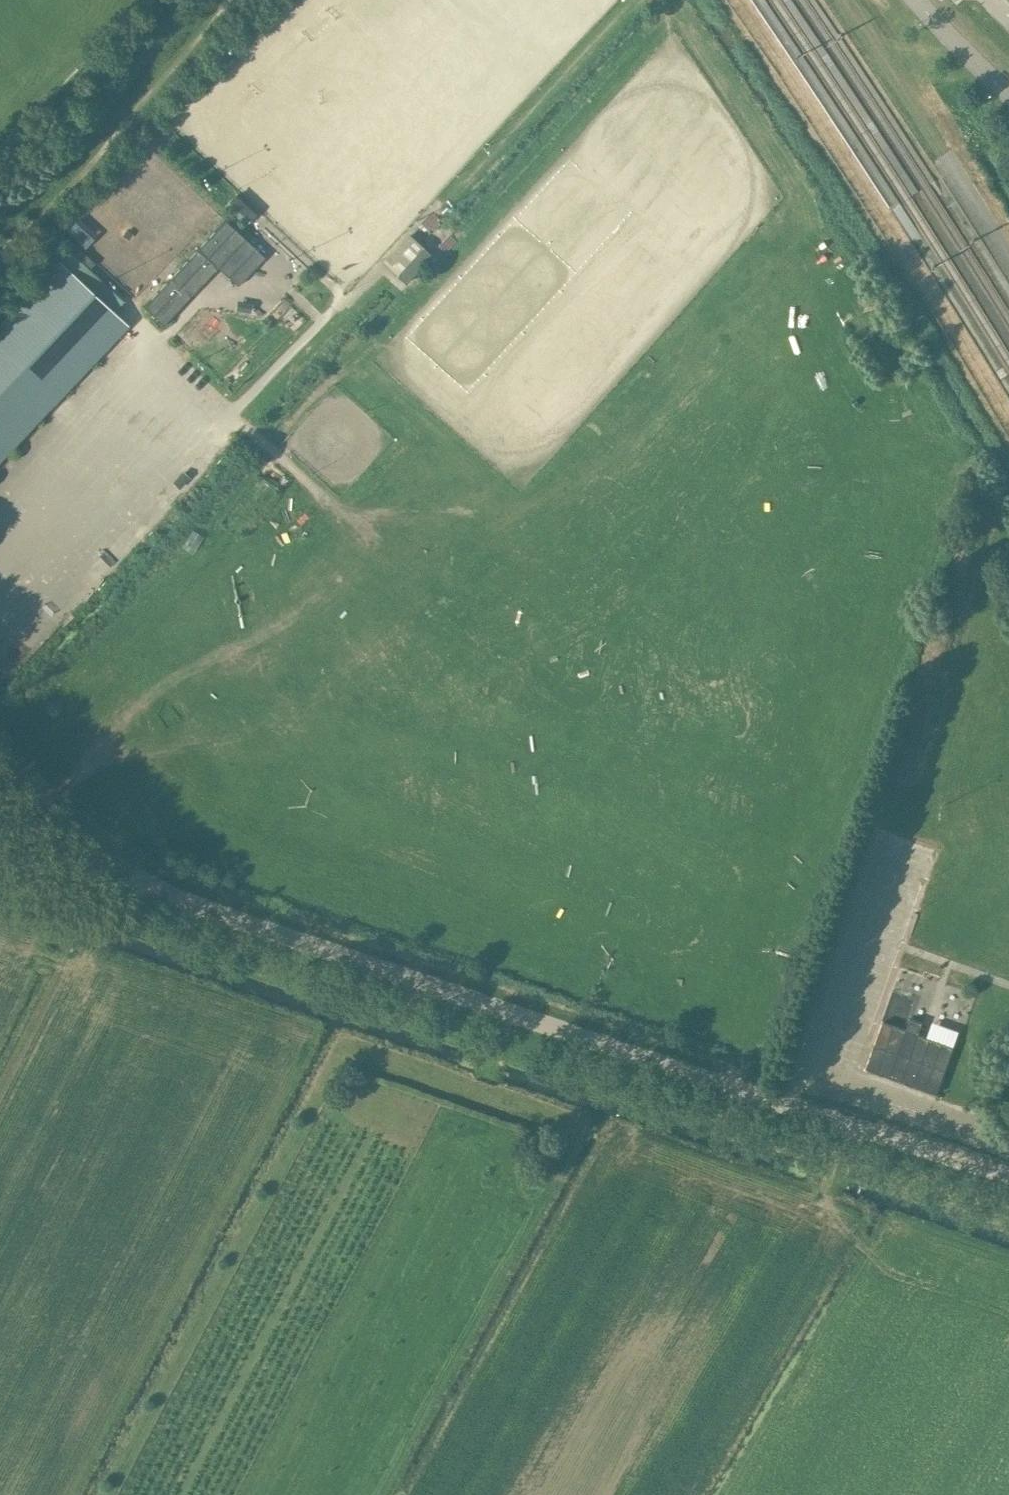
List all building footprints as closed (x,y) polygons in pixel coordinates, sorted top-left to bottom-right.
[(232,197),(225,204),(245,222),(252,215),(232,197)] [(225,219),(143,306),(163,325),(218,267),(237,286),(264,257),(225,219)] [(126,324),(113,311),(123,301),(89,268),(95,262),(60,230),(47,245),(61,258),(0,323),(0,458),(126,324)] [(422,246),(396,275),(405,283),(431,254),(422,246)] [(906,1029),(882,1021),(866,1068),(937,1094),(954,1046),(918,1034),(922,1022),(910,1018),(906,1029)]
